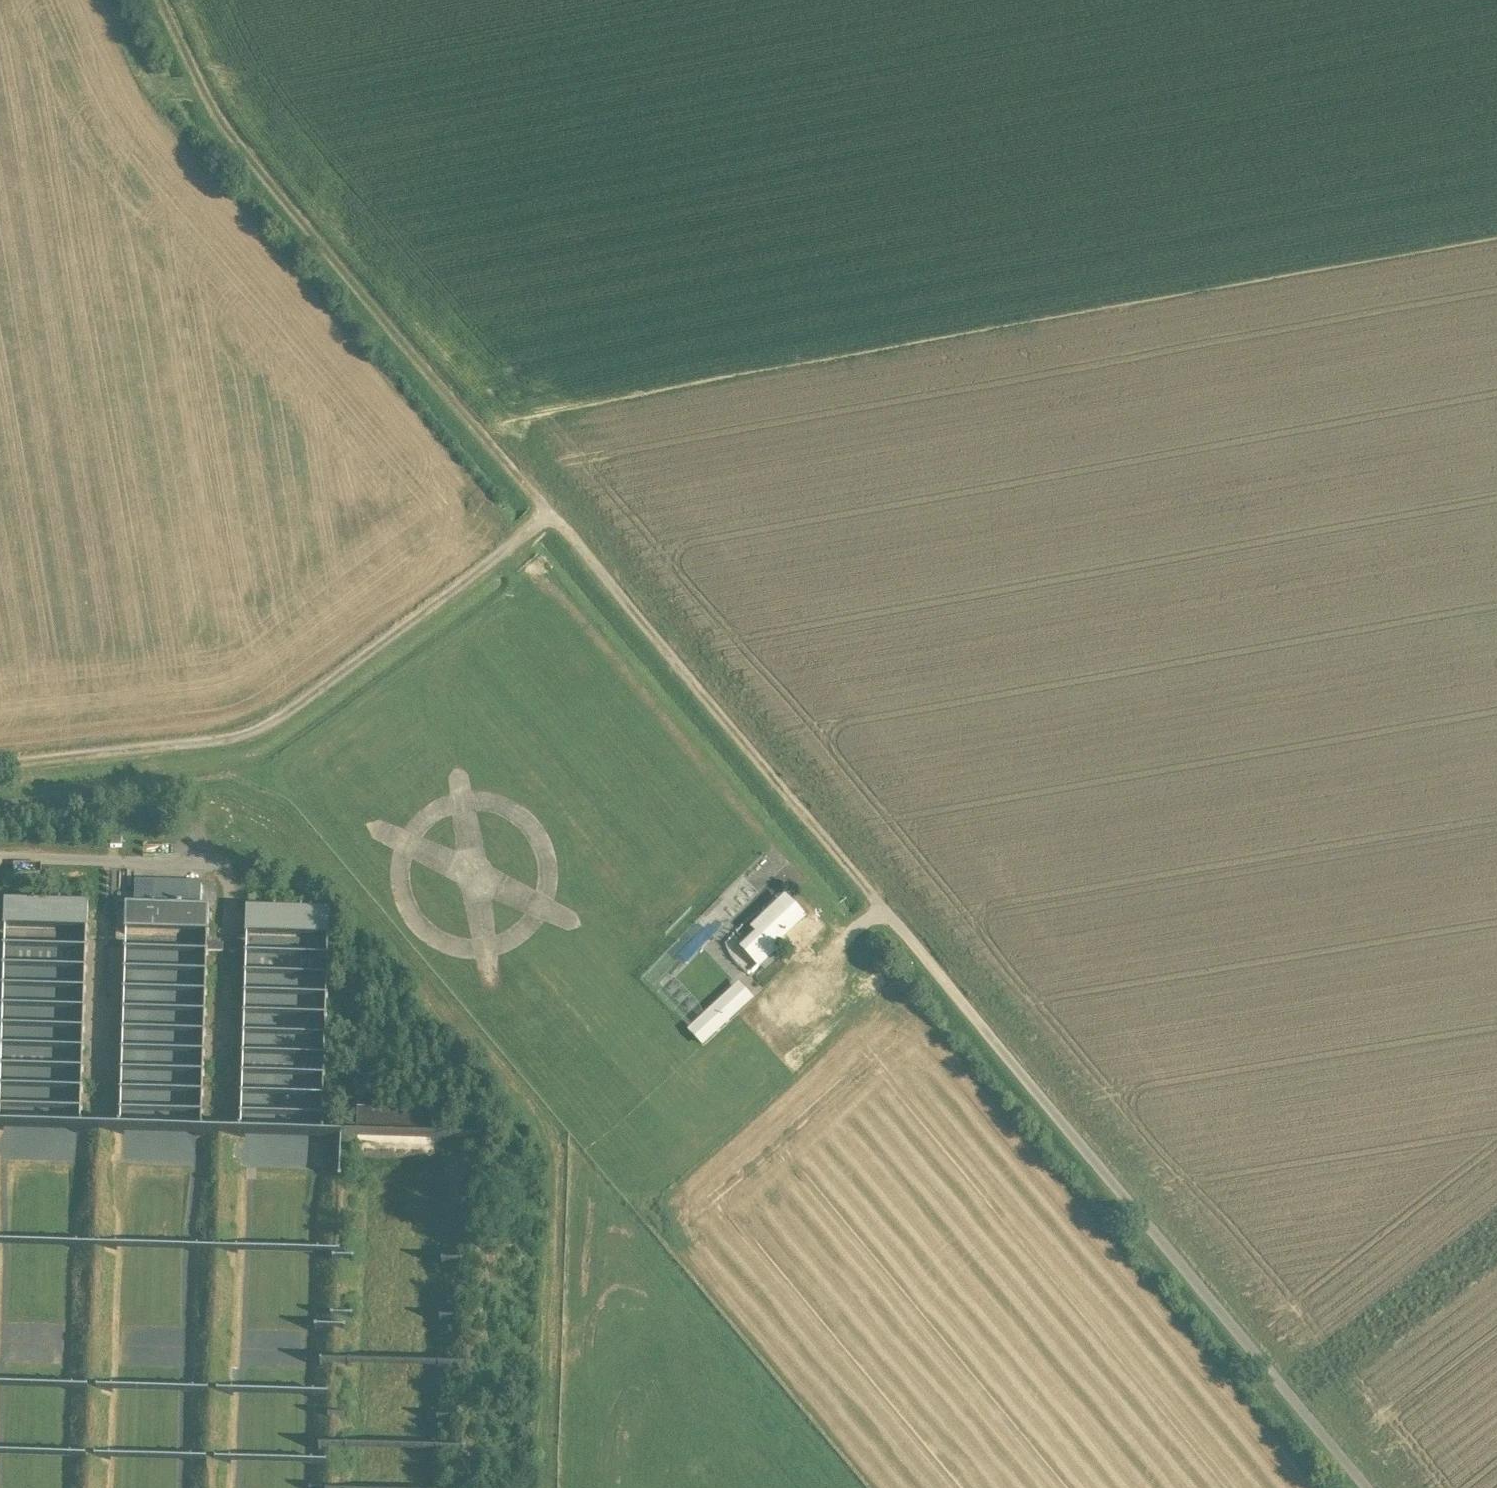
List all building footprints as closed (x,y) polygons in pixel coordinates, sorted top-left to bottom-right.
[(201,908),(203,884),(130,880),(129,904),(117,904),(115,930),(154,933),(152,951),(169,952),(167,980),(199,982),(200,960),(205,961),(208,908),(201,908)] [(78,903),(0,902),(0,926),(19,926),(20,909),(40,909),(40,930),(78,931),(78,903)] [(753,929),(759,935),(744,949),(759,964),(774,950),(771,948),(802,920),(786,903),(767,921),(764,918),(753,929)] [(82,904),(79,926),(89,927),(92,906),(82,904)] [(318,976),(320,910),(239,908),(238,932),(273,933),(272,960),(285,960),(284,975),(318,976)] [(744,987),(741,991),(738,993),(747,1002),(753,996),(744,987)] [(741,991),(739,989),(725,1003),(736,1013),(747,1002),(738,993),(741,991)] [(316,1031),(317,995),(290,994),(289,1004),(275,1004),(274,1019),(298,1020),(298,1030),(316,1031)] [(736,1013),(725,1003),(709,1020),(720,1030),(736,1013)]
